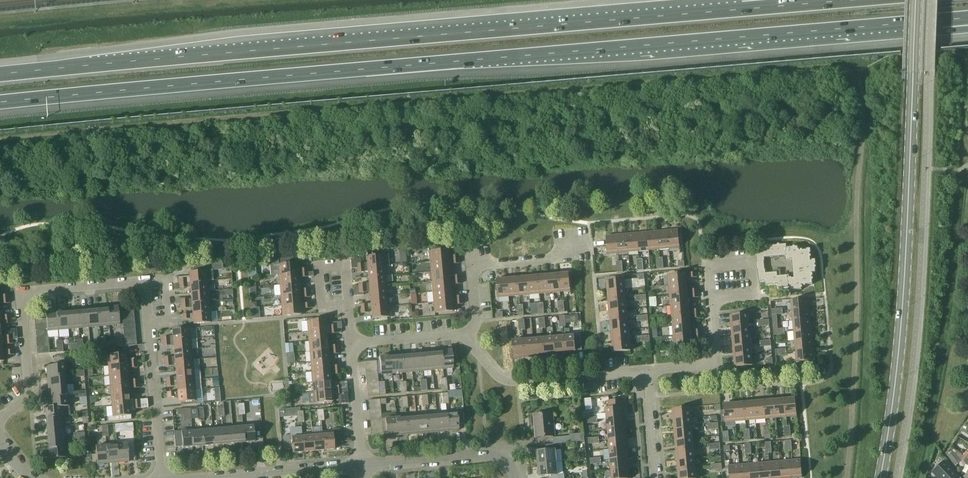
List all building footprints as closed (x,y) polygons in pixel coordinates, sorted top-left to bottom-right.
[(678,230),(668,231),(669,249),(680,248),(678,230)] [(668,231),(657,232),(659,250),(669,249),(668,231)] [(657,232),(647,233),(649,251),(659,250),(657,232)] [(649,251),(647,233),(637,234),(639,252),(649,251)] [(627,234),(617,235),(618,253),(628,253),(627,234)] [(637,234),(627,234),(628,253),(639,252),(637,234)] [(606,236),(608,254),(618,253),(617,235),(606,236)] [(757,262),(765,262),(764,258),(786,256),(787,261),(793,260),(795,280),(789,280),(789,276),(777,277),(777,272),(766,273),(765,270),(758,271),(759,282),(765,281),(766,285),(777,284),(777,289),(789,287),(789,291),(801,290),(801,286),(812,285),(811,274),(815,273),(814,261),(810,262),(809,251),(798,252),(798,247),(786,248),(786,244),(763,247),(763,251),(756,251),(757,262)] [(446,250),(429,251),(429,262),(447,260),(446,250)] [(360,259),(350,260),(351,270),(356,269),(356,268),(385,266),(389,266),(388,255),(384,256),(366,257),(366,263),(360,264),(360,259)] [(429,262),(430,272),(448,271),(447,260),(429,262)] [(296,263),(278,265),(279,275),(296,274),(296,263)] [(386,276),(385,266),(356,268),(356,269),(357,273),(367,272),(368,278),(386,276)] [(213,282),(212,271),(206,271),(197,272),(191,273),(189,273),(189,279),(183,280),(183,278),(173,279),(173,285),(186,284),(190,284),(208,282),(213,282)] [(449,281),(448,271),(430,272),(431,282),(449,281)] [(307,273),(300,273),(300,274),(296,274),(279,275),(280,286),(297,284),(297,278),(313,277),(313,273),(307,273)] [(571,292),(569,274),(558,275),(560,293),(571,292)] [(686,274),(668,275),(669,286),(687,284),(686,274)] [(386,276),(368,278),(369,288),(387,286),(386,282),(393,282),(392,275),(386,276)] [(558,275),(548,276),(550,294),(560,293),(558,275)] [(538,276),(528,277),(529,295),(540,295),(538,276)] [(548,276),(538,276),(540,295),(550,294),(548,276)] [(528,277),(518,278),(519,296),(529,295),(528,277)] [(519,296),(518,278),(508,279),(509,297),(519,296)] [(497,280),(498,298),(509,297),(508,279),(497,280)] [(624,279),(606,280),(607,291),(625,289),(624,279)] [(449,281),(431,282),(432,293),(450,291),(449,281)] [(208,282),(190,284),(190,294),(208,292),(208,282)] [(297,284),(280,286),(280,296),(298,295),(297,284)] [(670,296),(688,294),(687,284),(669,286),(670,296)] [(387,286),(369,288),(370,298),(388,297),(387,286)] [(363,293),(366,293),(365,288),(358,289),(353,290),(353,297),(363,296),(363,293)] [(626,300),(625,289),(607,291),(608,301),(626,300)] [(451,301),(450,291),(432,293),(433,303),(451,301)] [(209,303),(208,292),(190,294),(191,304),(209,303)] [(688,305),(688,294),(670,296),(671,306),(688,305)] [(299,305),(298,295),(280,296),(281,306),(299,305)] [(388,297),(370,298),(371,309),(389,307),(388,297)] [(809,299),(791,300),(792,311),(810,309),(809,299)] [(626,300),(608,301),(609,311),(627,310),(626,300)] [(434,313),(452,312),(451,301),(433,303),(434,313)] [(191,304),(192,314),(210,313),(209,303),(191,304)] [(282,317),(300,315),(299,305),(281,306),(282,317)] [(689,315),(688,305),(671,306),(672,317),(689,315)] [(118,307),(107,308),(109,326),(119,325),(118,307)] [(371,319),(389,317),(389,307),(371,309),(371,319)] [(97,309),(98,327),(109,326),(107,308),(97,309)] [(87,310),(88,328),(98,327),(97,309),(87,310)] [(810,309),(792,311),(793,321),(811,319),(810,309)] [(87,310),(76,311),(78,329),(88,328),(87,310)] [(627,310),(609,311),(610,322),(628,320),(627,310)] [(76,311),(66,312),(68,330),(78,329),(76,311)] [(66,312),(56,313),(58,331),(68,330),(66,312)] [(47,332),(58,331),(56,313),(45,314),(47,332)] [(193,325),(211,323),(210,313),(192,314),(193,325)] [(748,314),(730,316),(731,326),(749,325),(748,314)] [(689,315),(672,317),(672,327),(690,325),(689,315)] [(811,319),(793,321),(794,331),(811,330),(811,319)] [(325,320),(307,321),(308,331),(325,330),(325,320)] [(629,330),(628,320),(610,322),(611,332),(629,330)] [(690,325),(672,327),(673,337),(691,335),(690,325)] [(750,335),(749,325),(731,326),(732,337),(750,335)] [(172,331),(173,342),(190,340),(189,329),(172,331)] [(325,330),(308,331),(309,342),(326,340),(325,330)] [(629,330),(611,332),(611,342),(629,341),(629,330)] [(795,341),(812,340),(811,330),(794,331),(795,341)] [(0,331),(0,341),(1,341),(4,341),(17,340),(17,336),(1,337),(0,331)] [(692,346),(691,335),(673,337),(674,348),(692,346)] [(751,345),(750,335),(732,337),(733,347),(751,345)] [(564,336),(554,337),(555,355),(565,355),(564,336)] [(575,336),(564,336),(565,355),(576,354),(575,336)] [(554,337),(543,338),(545,356),(555,355),(554,337)] [(543,338),(533,339),(535,357),(545,356),(543,338)] [(533,339),(523,340),(524,358),(535,357),(533,339)] [(191,350),(190,340),(173,342),(173,352),(191,350)] [(309,352),(327,350),(326,340),(309,342),(309,352)] [(512,341),(514,359),(524,358),(523,340),(512,341)] [(796,352),(813,350),(812,340),(795,341),(796,352)] [(630,351),(629,341),(611,342),(612,353),(630,351)] [(751,345),(733,347),(734,357),(751,356),(751,345)] [(173,352),(174,362),(192,361),(191,350),(173,352)] [(309,352),(310,362),(328,360),(327,350),(309,352)] [(453,368),(451,350),(441,351),(442,369),(453,368)] [(796,362),(814,361),(813,350),(796,352),(796,362)] [(13,351),(2,352),(0,352),(0,362),(3,362),(3,357),(13,356),(13,351)] [(430,352),(432,370),(442,369),(441,351),(430,352)] [(420,353),(422,371),(432,370),(430,352),(420,353)] [(410,354),(412,372),(422,371),(420,353),(410,354)] [(107,356),(108,366),(126,364),(125,354),(107,356)] [(400,355),(401,373),(412,372),(410,354),(400,355)] [(390,356),(391,374),(401,373),(400,355),(390,356)] [(379,357),(380,375),(391,374),(390,356),(379,357)] [(752,366),(751,356),(734,357),(735,368),(752,366)] [(328,360),(310,362),(311,373),(329,371),(328,360)] [(174,362),(175,373),(193,371),(192,361),(174,362)] [(126,364),(108,366),(109,376),(127,375),(126,369),(137,368),(136,364),(129,364),(129,365),(126,365),(126,364)] [(64,365),(46,367),(47,377),(65,376),(64,365)] [(193,371),(175,373),(176,383),(194,381),(193,371)] [(311,373),(312,383),(330,381),(329,371),(311,373)] [(127,375),(109,376),(110,387),(128,385),(127,375)] [(66,386),(65,376),(47,377),(48,388),(66,386)] [(176,383),(177,393),(195,391),(194,381),(176,383)] [(312,383),(313,393),(331,391),(330,381),(312,383)] [(128,385),(110,387),(111,397),(129,395),(128,385)] [(48,388),(49,398),(67,396),(66,386),(48,388)] [(308,393),(309,404),(314,404),(332,402),(331,396),(337,395),(338,399),(348,398),(347,390),(342,390),(335,391),(331,391),(313,393),(308,393)] [(178,403),(196,402),(195,391),(177,393),(178,403)] [(129,395),(111,397),(111,407),(148,404),(147,400),(133,401),(133,400),(129,400),(129,395)] [(63,407),(68,407),(67,396),(49,398),(50,407),(44,408),(45,409),(63,407)] [(797,416),(795,398),(784,399),(786,417),(797,416)] [(776,418),(786,417),(784,399),(774,400),(776,418)] [(606,408),(607,419),(625,417),(623,400),(609,401),(609,408),(606,408)] [(774,400),(764,401),(766,419),(776,418),(774,400)] [(764,401),(754,402),(755,420),(766,419),(764,401)] [(754,402),(744,403),(745,421),(755,420),(754,402)] [(745,421),(744,403),(733,404),(735,422),(745,421)] [(113,422),(121,421),(120,417),(130,416),(130,411),(133,410),(148,408),(148,404),(111,407),(112,418),(113,418),(113,422)] [(723,405),(724,423),(735,422),(733,404),(723,405)] [(45,419),(64,417),(63,407),(45,409),(45,419)] [(690,408),(672,409),(673,420),(691,418),(690,408)] [(457,412),(446,413),(448,431),(459,430),(457,412)] [(436,414),(438,432),(448,431),(446,413),(436,414)] [(436,414),(426,415),(428,433),(438,432),(436,414)] [(554,436),(552,414),(536,415),(537,428),(535,429),(536,438),(554,436)] [(416,416),(417,434),(428,433),(426,415),(416,416)] [(416,416),(405,417),(407,435),(417,434),(416,416)] [(46,429),(65,427),(64,417),(45,419),(46,429)] [(395,418),(397,436),(407,435),(405,417),(395,418)] [(607,419),(608,429),(626,428),(625,417),(607,419)] [(397,436),(395,418),(385,419),(385,418),(381,419),(382,422),(382,428),(383,434),(386,434),(386,437),(397,436)] [(691,418),(673,420),(674,430),(692,429),(691,418)] [(253,424),(254,440),(262,439),(261,423),(253,424)] [(253,424),(242,425),(244,443),(255,442),(253,424)] [(232,426),(234,444),(244,443),(242,425),(232,426)] [(222,427),(224,445),(234,444),(232,426),(222,427)] [(46,429),(47,439),(65,437),(65,427),(46,429)] [(222,427),(212,428),(213,446),(224,445),(222,427)] [(202,429),(203,446),(213,446),(212,428),(202,429)] [(608,429),(609,440),(627,438),(626,428),(608,429)] [(191,430),(193,447),(203,446),(202,429),(191,430)] [(332,429),(333,432),(322,433),(324,451),(334,450),(333,441),(341,440),(340,429),(332,429)] [(692,429),(674,430),(675,440),(693,439),(692,429)] [(181,431),(182,448),(193,447),(191,430),(181,431)] [(322,433),(312,434),(313,452),(324,451),(322,433)] [(570,436),(553,438),(553,444),(562,444),(585,442),(584,433),(570,435),(570,436)] [(312,434),(301,435),(303,452),(313,452),(312,434)] [(292,449),(292,453),(303,452),(301,435),(283,436),(284,450),(292,449)] [(719,436),(712,437),(712,444),(714,444),(714,450),(720,450),(719,444),(719,436)] [(47,439),(48,449),(66,448),(65,437),(47,439)] [(627,438),(609,440),(610,450),(628,448),(627,438)] [(693,439),(675,440),(676,450),(694,449),(693,439)] [(127,444),(116,445),(118,463),(128,462),(127,444)] [(562,444),(553,444),(546,445),(546,451),(537,452),(538,465),(539,465),(557,463),(556,450),(562,450),(562,444)] [(116,445),(106,446),(107,464),(118,463),(116,445)] [(95,447),(97,465),(107,464),(106,446),(95,447)] [(49,460),(67,458),(66,448),(48,449),(49,460)] [(628,448),(610,450),(611,460),(628,459),(628,448)] [(695,459),(694,449),(676,450),(677,461),(695,459)] [(962,461),(961,460),(963,456),(951,449),(945,453),(956,466),(962,461)] [(628,459),(611,460),(611,470),(629,469),(628,459)] [(696,469),(695,459),(677,461),(677,471),(696,469)] [(801,460),(790,461),(791,477),(802,477),(801,460)] [(780,462),(781,477),(791,477),(790,461),(780,462)] [(931,473),(936,477),(955,477),(958,475),(944,461),(931,473)] [(769,463),(771,477),(781,477),(780,462),(769,463)] [(539,465),(538,465),(539,477),(548,476),(549,477),(565,477),(564,474),(558,474),(557,463),(539,465)] [(769,463),(759,464),(760,477),(771,477),(769,463)] [(749,464),(739,465),(740,477),(750,477),(749,464)] [(759,464),(749,464),(750,477),(760,477),(759,464)] [(729,477),(740,477),(739,465),(728,466),(729,477)] [(629,469),(611,470),(612,477),(630,477),(629,469)] [(696,469),(677,471),(678,477),(696,477),(696,469)]
